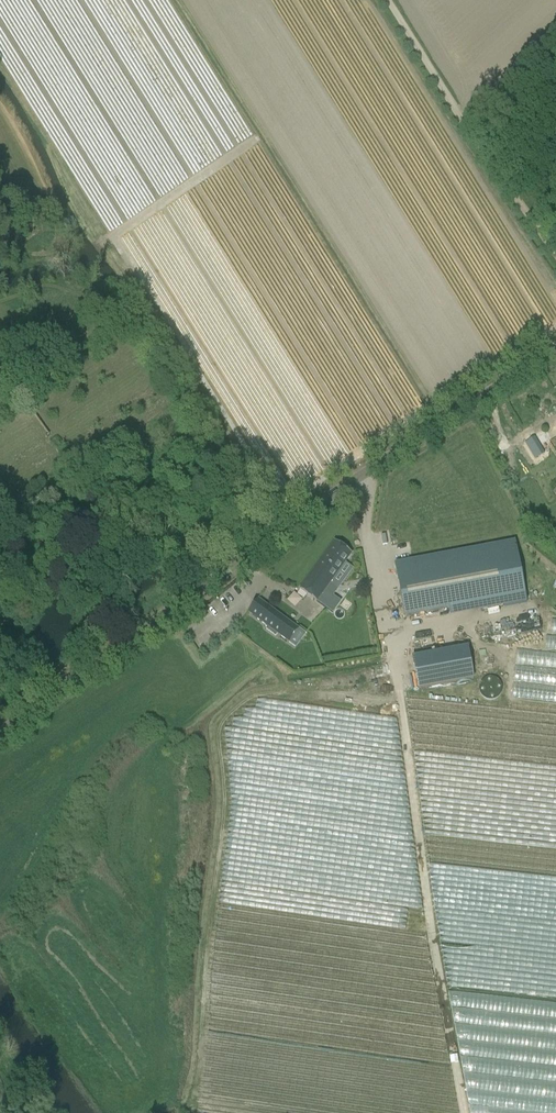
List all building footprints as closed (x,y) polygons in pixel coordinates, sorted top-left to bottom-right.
[(533,438),(525,443),(535,459),(543,454),(533,438)] [(250,519),(259,513),(254,507),(246,513),(250,519)] [(335,541),(299,589),(316,602),(332,614),(335,609),(328,603),(333,596),(336,591),(328,585),(345,563),(351,553),(335,541)] [(515,541),(483,547),(493,601),(525,595),(515,541)] [(394,563),(405,617),(493,601),(483,547),(394,563)] [(258,599),(248,613),(267,627),(268,627),(266,629),(275,636),(277,634),(278,635),(288,642),(298,629),(258,599)] [(416,656),(412,657),(415,673),(418,689),(473,678),(467,647),(455,649),(416,656)] [(482,682),(483,694),(498,693),(497,680),(482,682)]
